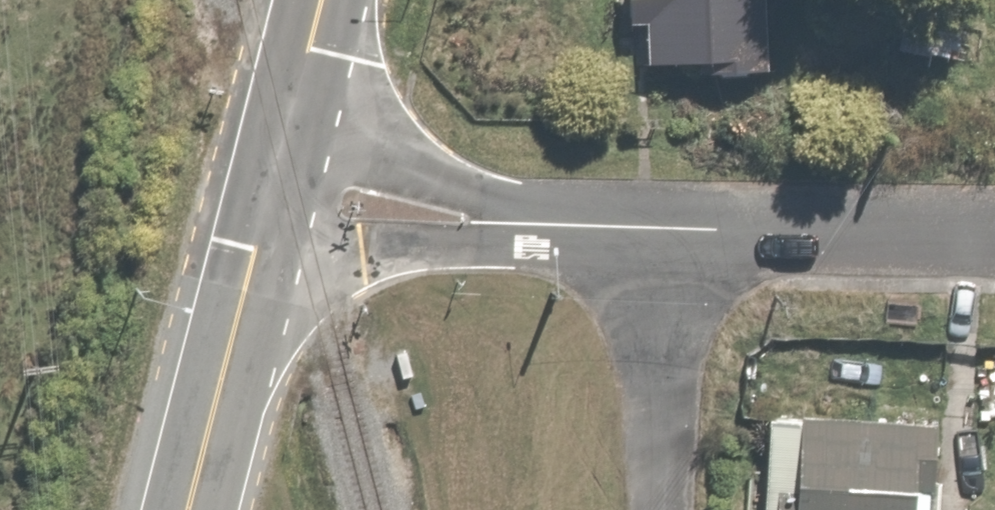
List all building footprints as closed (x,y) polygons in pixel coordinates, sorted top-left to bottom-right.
[(634,31),(653,31),(653,71),(780,72),(780,0),(634,0),(634,31)] [(775,399),(769,509),(938,509),(943,409),(775,399)]
